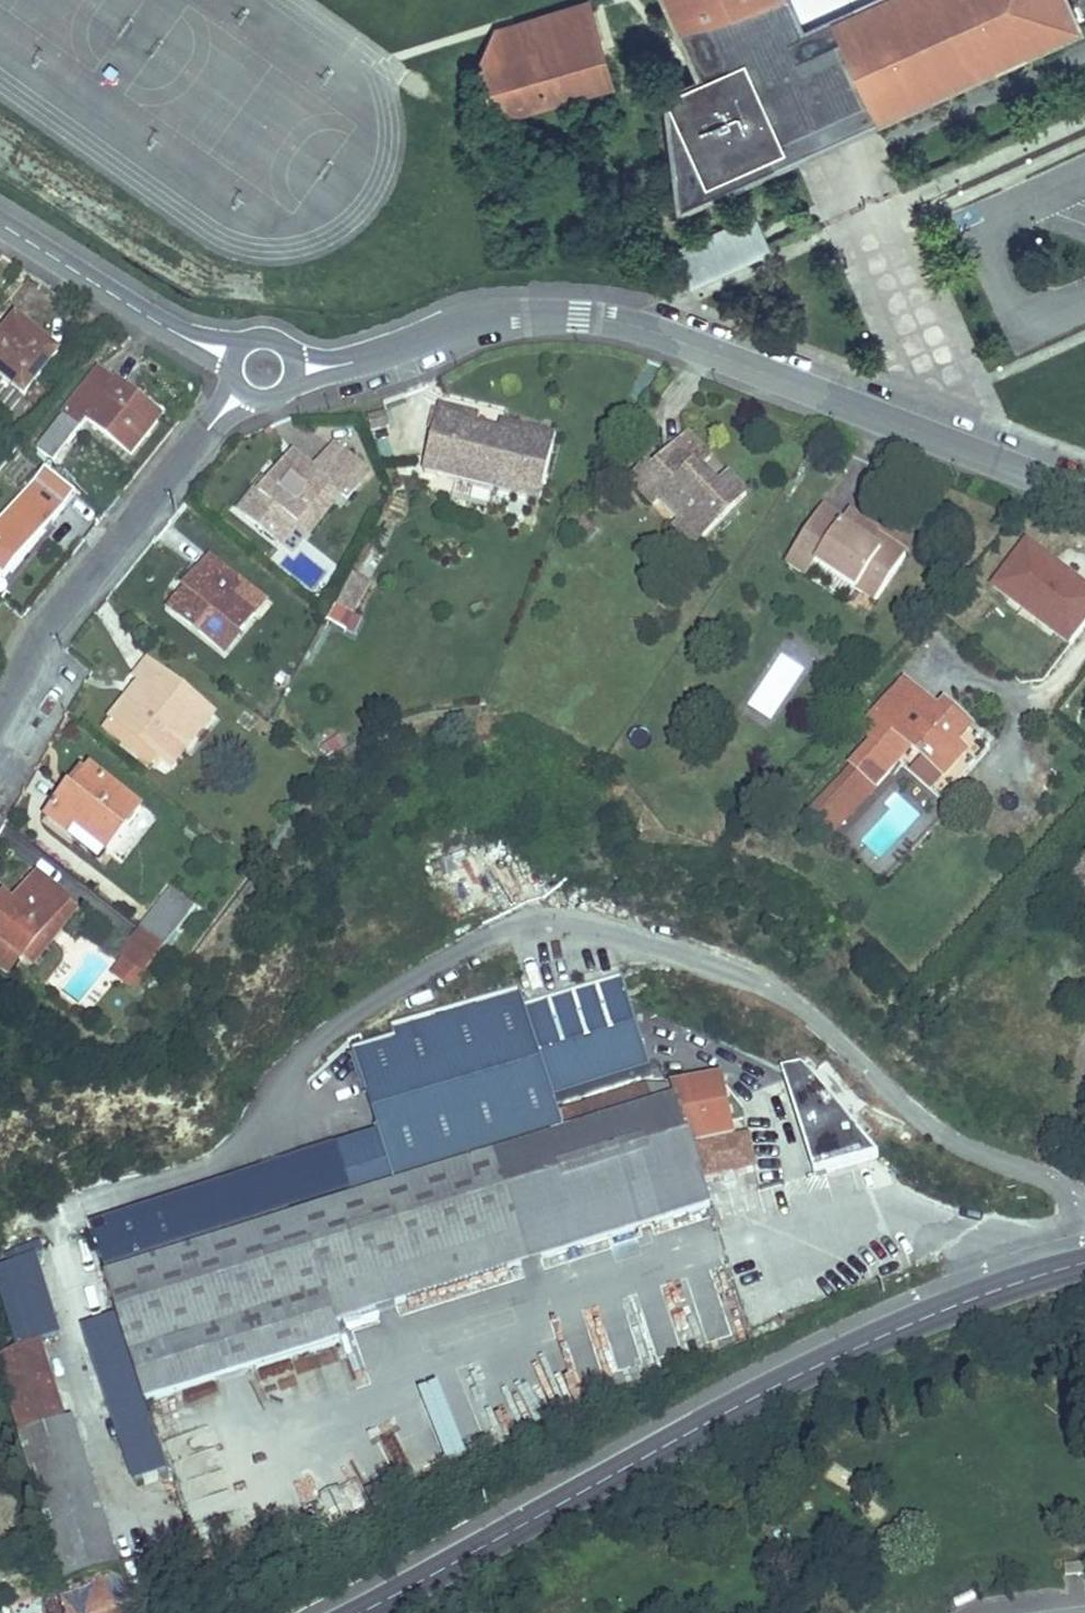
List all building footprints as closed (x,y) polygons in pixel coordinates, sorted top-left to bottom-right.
[(1080,26),(1058,37),(1056,34),(877,116),(869,100),(782,139),(786,149),(707,184),(666,95),(729,66),(708,20),(678,30),(671,12),(675,10),(671,0),(662,0),(697,76),(664,92),(678,214),(1084,30),(1084,29),(1072,0),(1064,0),(1069,10),(1072,9),(1080,26)] [(834,23),(841,38),(796,58),(771,3),(777,0),(671,0),(675,10),(671,12),(678,30),(708,20),(729,66),(666,95),(707,184),(786,149),(782,139),(869,100),(877,116),(1056,34),(1058,37),(1080,26),(1072,9),(1069,10),(1064,0),(885,0),(834,23)] [(771,3),(796,58),(841,38),(834,23),(885,0),(777,0),(771,3)] [(590,3),(493,33),(480,65),(495,118),(614,82),(590,3)] [(674,249),(691,285),(771,248),(755,212),(674,249)] [(59,354),(17,321),(0,343),(0,375),(26,396),(59,354)] [(162,418),(117,382),(115,385),(100,372),(37,451),(54,464),(88,421),(132,456),(162,418)] [(544,486),(556,436),(502,422),(499,430),(496,444),(481,440),(484,427),(478,425),(480,417),(440,407),(426,461),(441,464),(438,477),(493,490),(498,475),(544,486)] [(390,426),(387,414),(368,419),(372,432),(390,426)] [(496,444),(499,430),(484,427),(481,440),(496,444)] [(704,538),(747,495),(729,477),(719,487),(701,468),(711,458),(688,435),(661,461),(668,470),(661,477),(654,469),(648,464),(630,482),(655,506),(664,497),(686,520),(704,538)] [(297,527),(330,485),(348,500),(370,472),(336,445),(314,472),(294,456),(269,487),(262,496),(257,492),(241,513),(282,546),(297,527)] [(438,477),(441,464),(426,461),(423,473),(438,477)] [(668,470),(661,461),(654,469),(661,477),(668,470)] [(77,491),(47,466),(0,522),(0,577),(3,580),(77,491)] [(540,502),(544,486),(498,475),(493,490),(540,502)] [(262,496),(269,487),(265,483),(257,492),(262,496)] [(315,541),(348,500),(330,485),(297,527),(315,541)] [(875,603),(906,558),(874,536),(864,530),(867,526),(850,514),(844,523),(824,509),(787,563),(808,577),(817,564),(875,603)] [(704,538),(686,520),(677,529),(694,547),(704,538)] [(877,532),(867,526),(864,530),(874,536),(877,532)] [(1029,536),(992,583),(1070,644),(1084,624),(1084,580),(1029,536)] [(224,654),(255,616),(228,594),(239,582),(211,559),(186,590),(194,596),(178,616),(224,654)] [(353,613),(369,582),(354,574),(338,606),(353,613)] [(178,616),(194,596),(186,590),(170,610),(178,616)] [(805,668),(781,652),(747,705),(771,721),(805,668)] [(172,767),(213,715),(149,664),(137,679),(142,684),(148,687),(134,705),(128,701),(113,720),(158,755),(172,767)] [(134,705),(148,687),(142,684),(128,701),(134,705)] [(943,801),(990,749),(946,708),(940,714),(932,723),(917,709),(925,701),(906,684),(862,732),(876,744),(855,768),(876,788),(900,762),(943,801)] [(940,714),(925,701),(917,709),(932,723),(940,714)] [(158,755),(113,720),(105,730),(150,765),(158,755)] [(109,855),(142,812),(91,772),(73,796),(70,793),(48,821),(70,839),(77,830),(109,855)] [(109,855),(77,830),(70,839),(102,864),(109,855)] [(1072,881),(1084,892),(1084,865),(1072,881)] [(19,911),(43,880),(37,875),(13,906),(19,911)] [(68,904),(70,901),(43,880),(19,911),(13,906),(5,899),(0,905),(0,940),(24,959),(25,958),(68,904)] [(196,909),(172,890),(165,900),(189,919),(196,909)] [(166,949),(189,919),(165,900),(141,930),(143,931),(166,949)] [(35,965),(78,911),(68,904),(25,958),(35,965)] [(146,976),(166,949),(143,931),(122,959),(124,960),(146,976)] [(0,940),(0,969),(10,976),(24,959),(0,940)] [(146,976),(124,960),(112,975),(133,993),(146,976)] [(527,1004),(522,986),(394,1026),(397,1036),(352,1050),(378,1132),(394,1185),(567,1133),(557,1101),(653,1071),(623,975),(527,1004)] [(830,1056),(767,1073),(795,1178),(858,1161),(830,1056)] [(734,1140),(721,1078),(671,1088),(692,1149),(698,1148),(734,1140)] [(342,1343),(335,1325),(710,1207),(692,1149),(671,1088),(647,1085),(653,1108),(630,1115),(624,1093),(582,1105),(589,1127),(567,1133),(394,1185),(104,1278),(117,1318),(82,1328),(134,1481),(169,1471),(146,1404),(342,1343)] [(653,1108),(647,1085),(624,1093),(630,1115),(653,1108)] [(394,1185),(378,1132),(87,1225),(104,1278),(394,1185)] [(755,1169),(749,1137),(734,1140),(698,1148),(704,1179),(755,1169)] [(0,1254),(0,1290),(17,1347),(62,1333),(38,1256),(43,1252),(40,1242),(0,1254)] [(70,1419),(65,1421),(40,1342),(17,1347),(0,1354),(0,1368),(68,1584),(118,1568),(70,1419)] [(445,1466),(467,1458),(441,1385),(419,1392),(445,1466)] [(1084,1576),(1084,1565),(1065,1567),(1065,1575),(1078,1574),(1078,1577),(1084,1576)] [(134,1604),(132,1604),(122,1573),(71,1591),(42,1601),(45,1612),(138,1612),(134,1604)]
